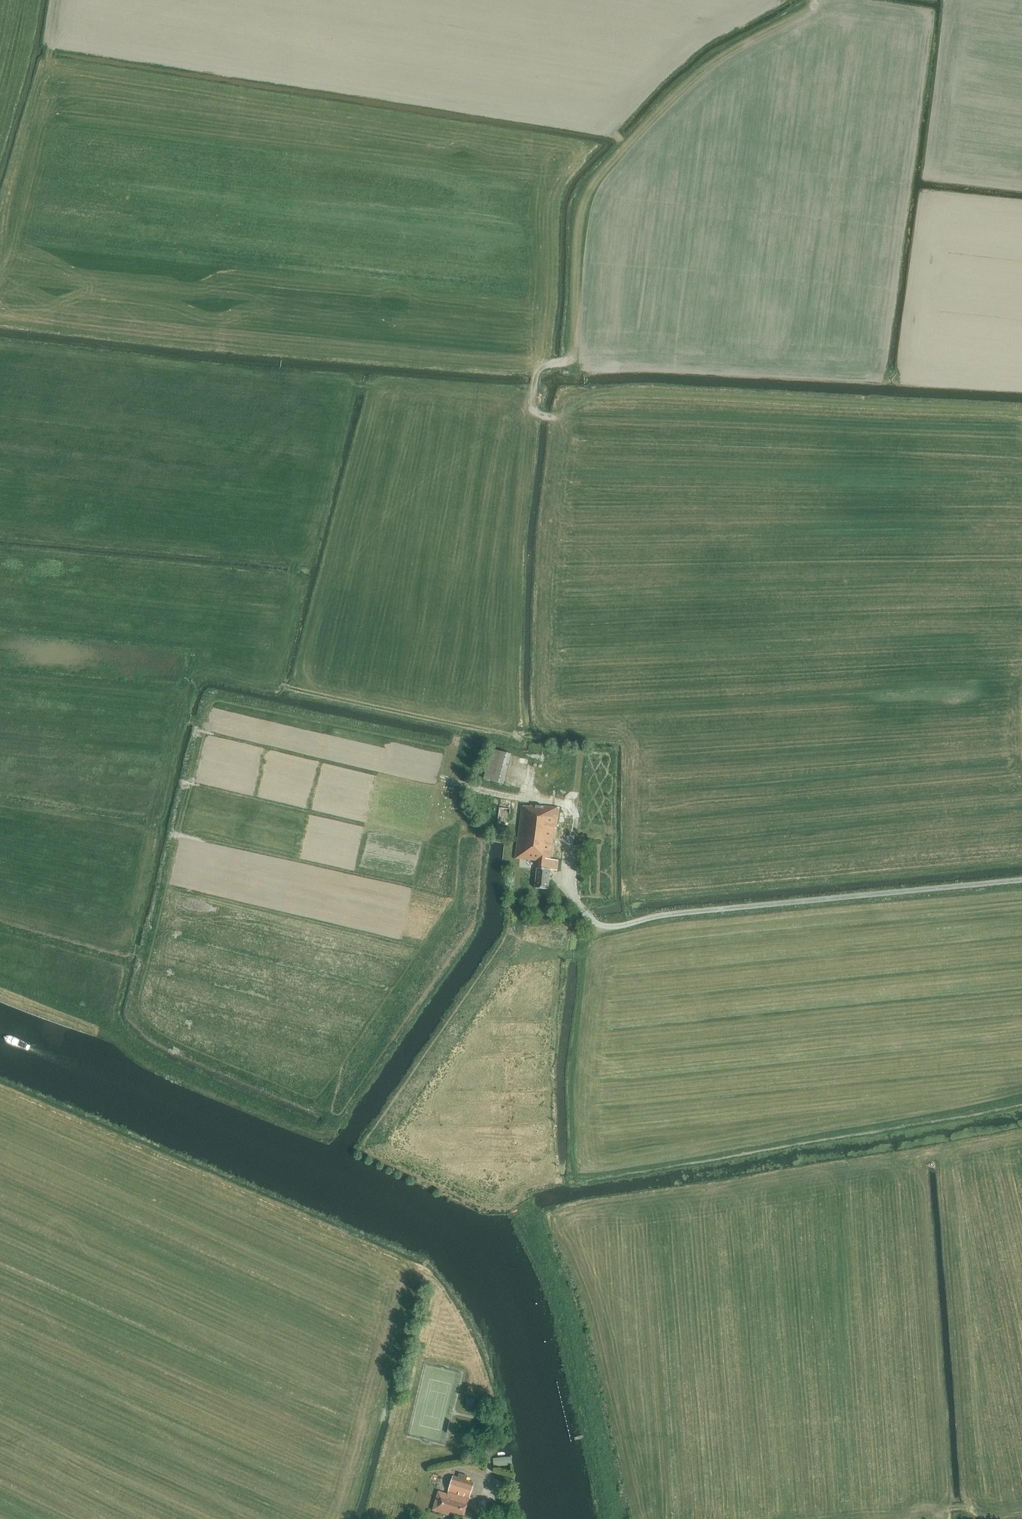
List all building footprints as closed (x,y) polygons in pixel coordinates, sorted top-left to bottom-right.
[(483,779),(504,784),(512,754),(491,749),(483,779)] [(559,808),(530,805),(530,807),(521,807),(515,858),(538,861),(535,888),(549,890),(551,870),(558,871),(559,860),(553,860),(559,808)] [(500,808),(499,828),(510,828),(510,808),(500,808)] [(466,1406),(474,1407),(475,1398),(467,1398),(466,1406)] [(464,1515),(474,1483),(453,1476),(447,1494),(439,1492),(433,1511),(449,1515),(450,1513),(455,1514),(456,1513),(464,1515)]
